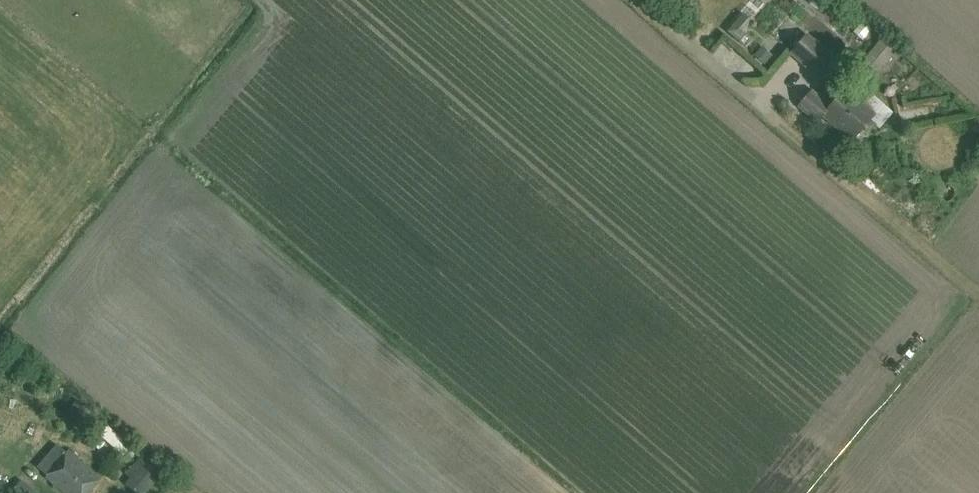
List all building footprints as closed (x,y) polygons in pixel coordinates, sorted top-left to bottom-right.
[(852,17),(844,10),(832,25),(840,31),(852,17)] [(790,55),(822,81),(838,61),(807,35),(790,55)] [(901,52),(888,41),(861,73),(867,78),(881,61),(889,68),(901,52)] [(873,115),(845,89),(829,106),(811,90),(797,105),(815,122),(821,116),(849,142),(873,115)] [(866,99),(882,113),(875,121),(884,129),(898,113),(873,91),(866,99)] [(110,426),(102,437),(128,456),(136,446),(110,426)] [(68,452),(46,478),(64,492),(88,492),(100,479),(68,452)] [(144,458),(130,475),(152,491),(165,474),(144,458)] [(17,492),(41,492),(28,480),(16,491),(17,492)]
